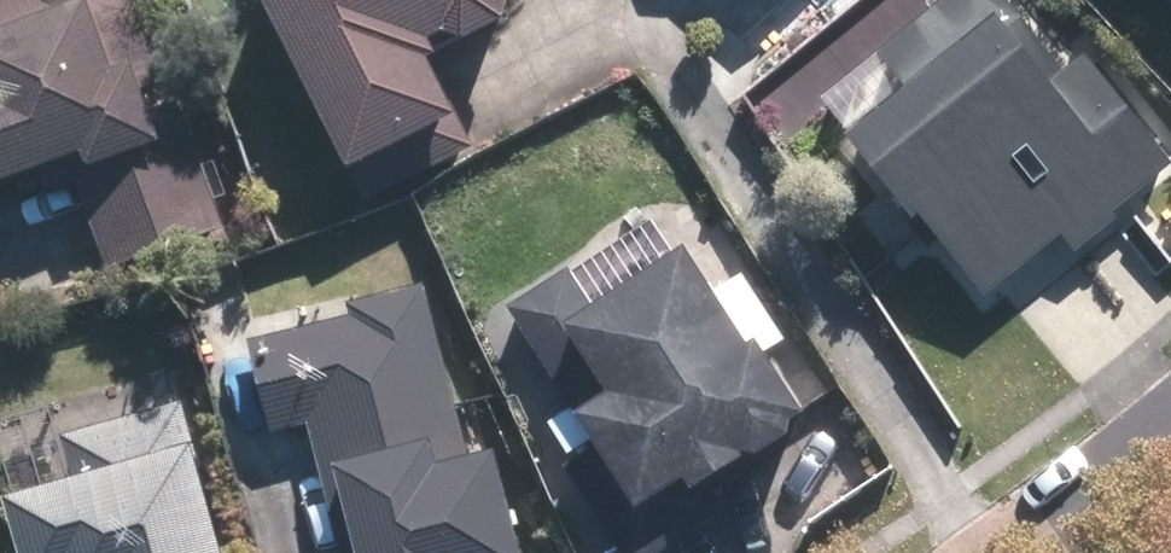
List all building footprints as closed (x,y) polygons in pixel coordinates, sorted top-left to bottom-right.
[(155,80),(126,0),(0,0),(0,178),(24,169),(22,163),(56,152),(102,267),(218,224),(171,100),(138,112),(129,90),(155,80)] [(416,54),(425,51),(415,35),(428,28),(452,37),(493,16),(496,0),(251,0),(335,167),(341,164),(357,198),(468,148),(437,80),(430,81),(416,54)] [(872,50),(899,84),(837,135),(902,215),(908,209),(978,295),(1054,232),(1068,250),(1111,215),(1106,211),(1168,160),(1078,48),(1054,67),(1000,0),(934,0),(872,50)] [(670,245),(581,300),(560,266),(499,306),(565,409),(561,411),(587,450),(557,471),(612,552),(649,552),(719,504),(699,477),(783,429),(779,422),(794,413),(750,335),(737,342),(670,245)] [(418,285),(341,305),(343,314),(240,339),(264,432),(302,424),(335,552),(507,552),(482,449),(462,454),(418,285)] [(183,458),(189,458),(173,400),(54,434),(67,473),(0,493),(0,526),(8,552),(211,552),(183,458)]
